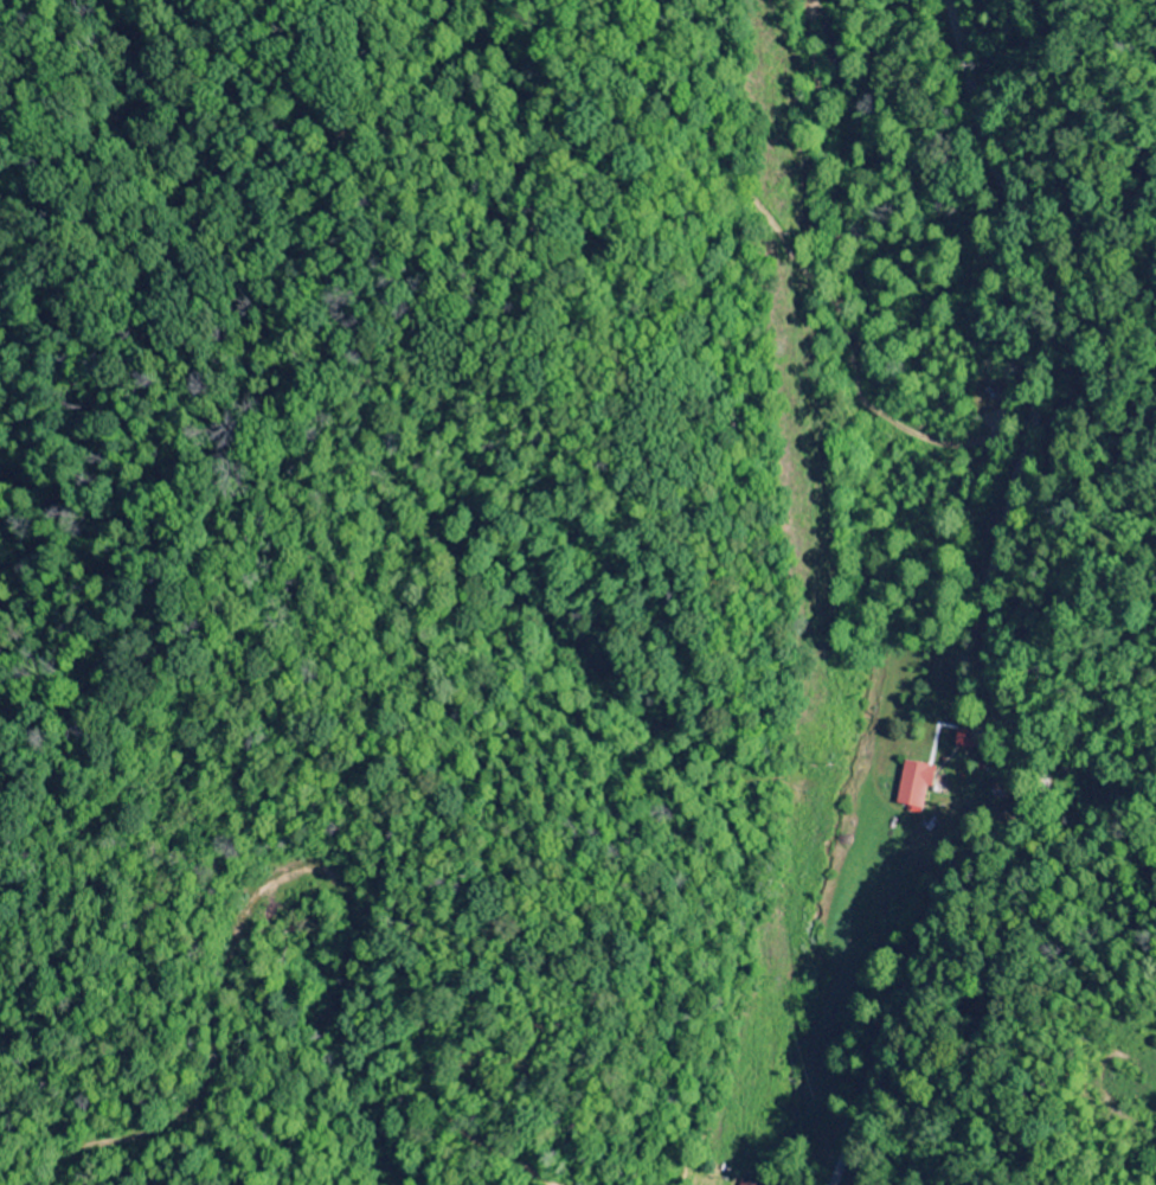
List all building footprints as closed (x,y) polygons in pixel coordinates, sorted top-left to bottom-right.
[(896,805),(925,811),(933,768),(904,763),(896,805)]
